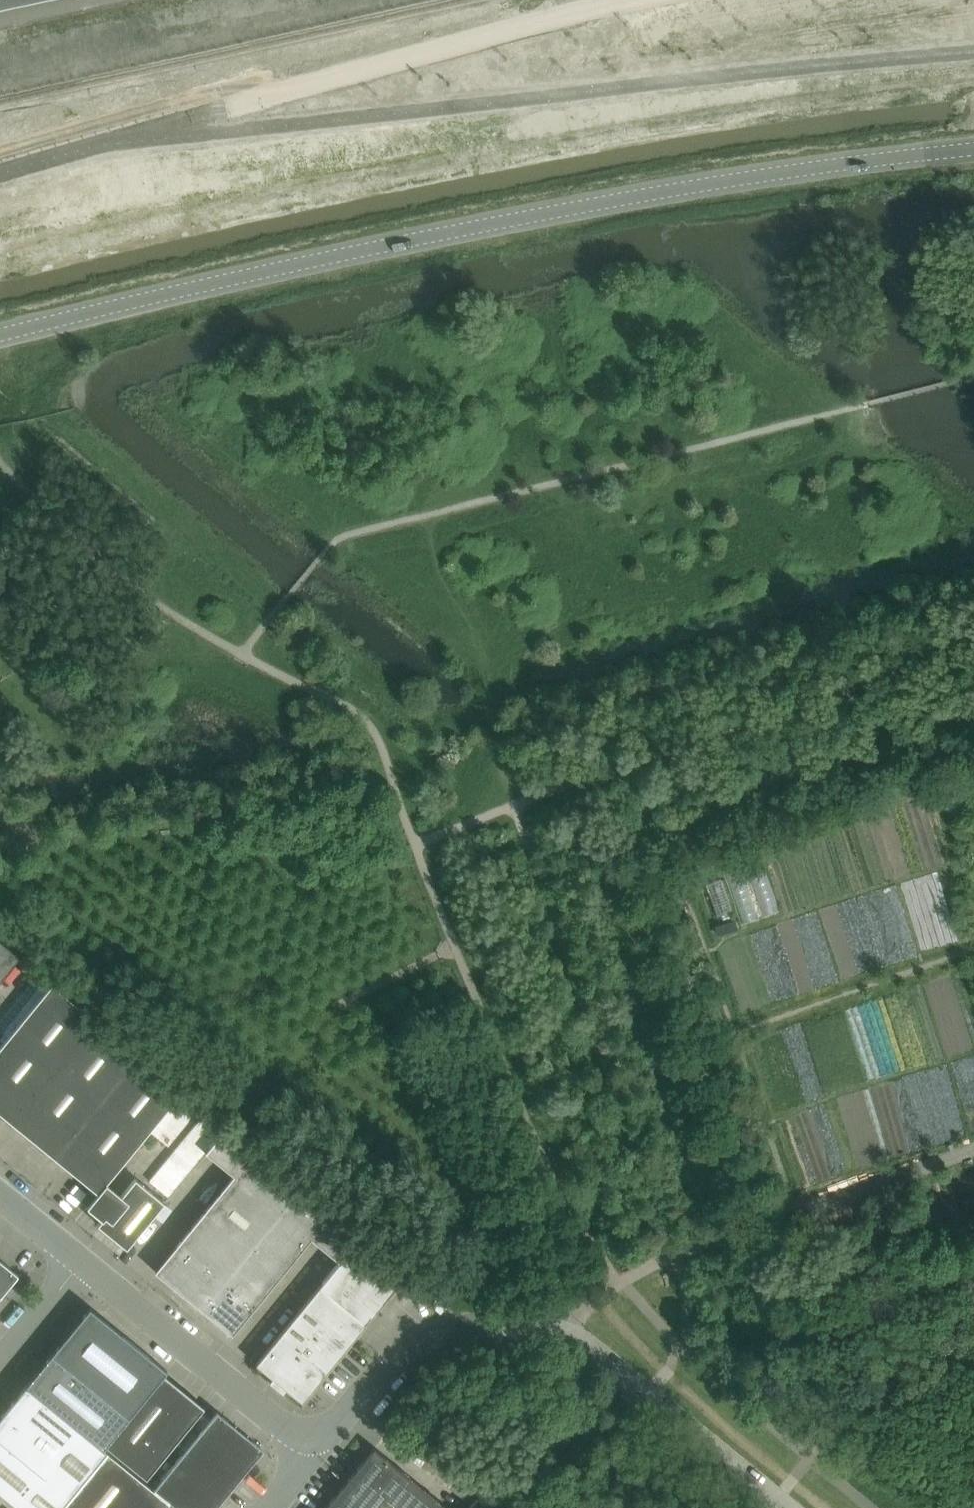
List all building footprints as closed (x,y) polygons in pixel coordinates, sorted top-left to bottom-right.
[(769,886),(758,891),(769,913),(779,908),(769,886)] [(752,893),(738,897),(744,921),(758,918),(752,893)] [(20,958),(0,941),(0,982),(20,958)] [(0,1047),(0,1098),(105,1183),(98,1191),(96,1189),(95,1191),(98,1194),(183,1090),(52,984),(0,1047)] [(208,1111),(150,1181),(168,1196),(226,1126),(231,1119),(236,1114),(218,1099),(213,1105),(208,1111)] [(361,1236),(227,1127),(206,1152),(233,1176),(155,1272),(232,1335),(311,1239),(339,1262),(361,1236)] [(87,1208),(102,1220),(131,1244),(165,1203),(136,1179),(121,1196),(107,1184),(98,1194),(87,1208)] [(302,1402),(406,1276),(407,1274),(361,1236),(339,1262),(256,1364),(273,1378),(270,1382),(283,1392),(285,1389),(302,1402)] [(19,1275),(0,1260),(0,1298),(19,1275)] [(107,1446),(129,1418),(168,1371),(90,1308),(0,1418),(0,1493),(19,1507),(61,1507),(107,1451),(104,1449),(107,1446)] [(168,1371),(129,1418),(107,1446),(146,1478),(205,1407),(199,1407),(167,1381),(166,1375),(168,1372),(168,1371)] [(261,1452),(261,1448),(251,1440),(251,1441),(240,1432),(241,1431),(240,1430),(239,1431),(229,1423),(229,1422),(220,1414),(215,1414),(154,1489),(169,1502),(170,1501),(178,1507),(216,1507),(261,1452)] [(375,1448),(369,1455),(326,1507),(448,1507),(375,1448)] [(169,1502),(154,1489),(109,1452),(63,1507),(164,1507),(169,1502)] [(477,1496),(424,1453),(417,1462),(470,1505),(467,1507),(492,1507),(477,1496)]
